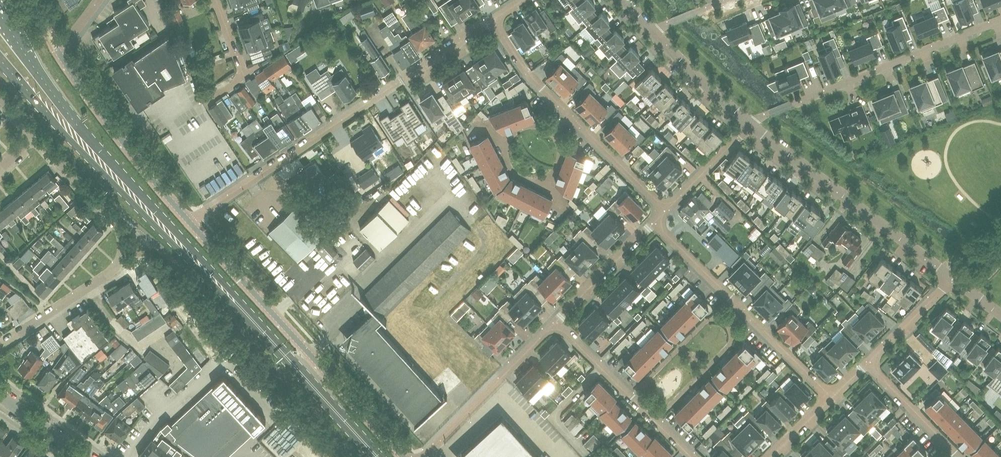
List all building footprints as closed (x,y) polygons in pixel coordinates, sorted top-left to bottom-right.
[(111,21),(111,25),(111,26),(110,27),(93,38),(107,61),(135,43),(131,36),(149,25),(135,3),(137,1),(136,0),(129,0),(131,2),(114,13),(117,16),(112,19),(113,20),(111,21)] [(298,9),(304,11),(307,0),(300,0),(298,9)] [(332,4),(330,0),(316,0),(319,8),(332,4)] [(457,17),(460,21),(462,19),(463,21),(469,17),(468,15),(470,14),(461,0),(448,0),(441,4),(448,15),(454,11),(457,17)] [(470,14),(472,12),(473,14),(479,10),(478,8),(480,7),(476,0),(461,0),(470,14)] [(583,0),(560,0),(565,6),(568,3),(573,8),(583,0)] [(573,8),(587,26),(585,27),(601,13),(599,16),(592,8),(595,6),(590,0),(583,0),(573,8)] [(834,12),(830,0),(809,0),(813,11),(819,9),(821,14),(833,9),(834,12)] [(834,12),(852,4),(850,0),(830,0),(834,12)] [(974,0),(952,0),(961,21),(973,16),(968,3),(974,0)] [(980,8),(985,6),(986,8),(1000,2),(1000,0),(977,0),(980,8)] [(359,9),(363,19),(376,15),(372,4),(359,9)] [(794,5),(782,10),(791,31),(808,24),(803,12),(798,14),(794,5)] [(944,5),(941,7),(932,10),(934,15),(925,19),(923,15),(916,18),(917,22),(915,23),(920,35),(939,28),(937,23),(949,18),(944,5)] [(175,26),(186,22),(181,8),(170,12),(175,26)] [(544,20),(539,12),(536,8),(525,15),(531,24),(536,32),(537,34),(548,27),(551,32),(556,28),(549,17),(544,20)] [(417,19),(411,10),(406,13),(408,16),(427,44),(430,42),(431,42),(433,41),(433,40),(435,38),(422,18),(419,18),(417,19)] [(700,10),(679,25),(681,28),(684,32),(704,17),(702,14),(700,10)] [(791,31),(782,10),(770,14),(771,17),(765,19),(770,31),(776,29),(777,34),(789,29),(790,32),(791,31)] [(252,22),(249,23),(239,27),(243,38),(270,29),(270,28),(265,30),(262,19),(264,18),(262,12),(250,16),(252,22)] [(406,13),(402,16),(413,33),(410,35),(419,49),(420,48),(421,49),(424,47),(424,46),(427,44),(408,16),(406,13)] [(601,13),(585,27),(596,39),(597,38),(602,43),(598,46),(616,30),(613,33),(607,25),(609,23),(601,13)] [(906,43),(906,41),(901,30),(907,27),(902,15),(891,20),(893,24),(886,27),(894,48),(906,43)] [(389,26),(391,29),(400,23),(398,20),(389,26)] [(532,35),(536,32),(531,24),(526,27),(523,22),(515,27),(516,28),(512,30),(524,48),(536,41),(532,35)] [(721,36),(728,44),(750,34),(755,45),(766,40),(758,22),(748,27),(746,22),(727,30),(729,33),(721,36)] [(391,29),(389,26),(388,25),(380,30),(385,36),(388,34),(394,43),(389,46),(394,52),(403,66),(411,60),(395,35),(391,29)] [(247,50),(257,46),(260,45),(262,51),(275,46),(272,41),(274,40),(270,29),(243,38),(247,50)] [(616,30),(598,46),(609,58),(612,55),(617,60),(615,61),(615,62),(631,47),(628,49),(621,42),(624,39),(616,30)] [(395,35),(411,60),(419,54),(407,36),(406,37),(405,35),(402,37),(398,32),(395,35)] [(357,33),(352,36),(358,46),(363,43),(357,33)] [(872,49),(882,45),(877,33),(866,37),(868,42),(850,49),(855,62),(874,54),(872,49)] [(133,58),(124,64),(114,71),(126,89),(125,90),(129,96),(131,95),(139,107),(164,90),(163,88),(187,79),(170,36),(170,35),(134,60),(133,58)] [(383,73),(383,75),(387,72),(386,71),(390,69),(367,36),(363,39),(368,46),(376,57),(371,60),(381,75),(383,73)] [(828,75),(840,70),(835,57),(841,55),(834,37),(823,41),(825,47),(818,50),(828,75)] [(573,64),(582,57),(574,46),(564,53),(573,64)] [(631,47),(615,62),(624,71),(625,69),(633,77),(644,66),(637,58),(639,56),(631,47)] [(488,54),(484,56),(498,77),(496,73),(502,69),(505,74),(509,71),(494,50),(493,49),(487,52),(488,54)] [(807,50),(802,52),(805,60),(811,58),(807,50)] [(991,55),(984,57),(993,79),(1000,76),(1000,52),(998,53),(998,52),(991,55)] [(547,77),(555,86),(571,69),(563,61),(566,57),(562,53),(560,54),(551,63),(556,68),(547,77)] [(292,67),(285,55),(272,64),(279,75),(292,67)] [(477,79),(483,89),(489,85),(488,84),(498,77),(484,56),(480,59),(479,58),(474,61),(475,63),(474,63),(482,75),(477,79)] [(790,74),(767,83),(774,90),(780,88),(782,92),(801,84),(799,79),(809,75),(803,61),(787,67),(790,74)] [(961,66),(961,67),(948,72),(956,92),(968,87),(970,91),(984,85),(975,63),(962,68),(961,66)] [(279,75),(272,64),(266,67),(265,72),(271,81),(279,75)] [(571,69),(555,86),(564,94),(573,85),(578,89),(587,80),(574,67),(571,70),(571,69)] [(591,78),(597,73),(591,67),(585,72),(591,78)] [(328,71),(311,82),(319,93),(328,87),(332,92),(337,89),(344,99),(350,95),(352,96),(356,94),(356,91),(357,91),(351,83),(352,80),(349,80),(342,69),(332,76),(328,71)] [(457,74),(453,77),(466,96),(465,94),(471,90),(474,95),(483,89),(477,79),(472,82),(464,70),(463,71),(462,69),(456,73),(457,74)] [(644,94),(661,78),(652,69),(647,74),(646,73),(640,78),(642,80),(636,86),(644,94)] [(265,72),(263,72),(256,77),(256,78),(262,87),(266,92),(275,86),(271,81),(265,72)] [(451,96),(446,99),(454,111),(463,105),(460,100),(466,96),(453,77),(443,84),(451,96)] [(262,87),(256,78),(249,83),(255,92),(262,87)] [(505,88),(513,83),(510,78),(502,83),(505,88)] [(661,79),(661,78),(644,94),(645,95),(646,93),(654,102),(669,87),(665,83),(664,84),(660,80),(661,79)] [(925,81),(918,84),(911,87),(921,111),(943,102),(934,79),(925,83),(925,81)] [(526,81),(517,87),(521,92),(529,85),(526,81)] [(620,95),(631,84),(627,81),(616,91),(620,95)] [(576,106),(584,114),(600,98),(598,100),(590,91),(594,87),(590,82),(580,92),(585,96),(576,106)] [(517,91),(514,86),(509,90),(512,95),(517,91)] [(256,102),(244,87),(238,92),(249,107),(256,102)] [(673,91),(669,87),(654,102),(663,110),(678,95),(676,97),(672,92),(673,91)] [(503,90),(497,94),(500,99),(506,95),(503,90)] [(893,92),(880,98),(872,101),(879,116),(892,111),(894,115),(908,110),(900,90),(893,93),(893,92)] [(297,92),(292,95),(312,126),(321,120),(312,106),(308,109),(297,92)] [(464,126),(454,112),(453,113),(444,99),(438,103),(432,93),(431,94),(430,92),(424,96),(425,98),(420,101),(427,111),(425,112),(429,119),(431,117),(432,119),(440,114),(451,127),(452,127),(457,133),(464,126)] [(237,93),(230,98),(241,113),(248,107),(237,93)] [(488,93),(483,96),(487,103),(492,100),(488,93)] [(285,102),(304,131),(312,126),(292,95),(285,100),(285,102)] [(672,119),(686,103),(682,99),(681,101),(676,97),(678,95),(663,110),(672,119)] [(607,118),(616,108),(611,104),(609,107),(600,98),(584,114),(593,123),(602,113),(607,118)] [(631,108),(636,103),(631,99),(627,103),(631,108)] [(397,114),(414,140),(420,136),(414,128),(423,122),(409,100),(400,106),(403,110),(397,114)] [(527,101),(517,105),(524,123),(535,119),(527,101)] [(794,101),(773,115),(775,118),(777,122),(799,108),(796,105),(794,101)] [(297,136),(304,131),(285,102),(280,105),(290,120),(287,122),(297,136)] [(217,103),(209,109),(220,125),(228,120),(217,103)] [(636,103),(631,108),(636,112),(640,108),(636,103)] [(690,107),(686,103),(672,119),(681,127),(695,112),(695,111),(694,113),(689,109),(690,107)] [(514,127),(524,123),(517,105),(507,109),(514,127)] [(867,122),(868,122),(861,105),(847,111),(848,112),(840,115),(841,117),(830,121),(835,133),(839,131),(841,130),(845,139),(862,133),(859,125),(867,122)] [(503,132),(514,127),(507,109),(490,116),(499,127),(501,126),(503,132)] [(488,117),(481,110),(478,113),(484,119),(488,117)] [(619,111),(609,120),(614,125),(605,134),(613,143),(629,127),(621,118),(623,116),(619,111)] [(681,127),(690,135),(704,119),(700,116),(698,117),(694,113),(695,112),(681,127)] [(279,148),(287,143),(273,123),(267,114),(263,117),(267,123),(263,126),(264,129),(265,128),(269,134),(279,148)] [(408,143),(414,140),(397,114),(391,118),(388,114),(379,119),(394,141),(402,135),(408,143)] [(646,118),(651,123),(655,118),(650,114),(646,118)] [(660,123),(655,118),(651,123),(655,127),(660,123)] [(278,119),(273,123),(287,143),(295,137),(285,123),(282,125),(278,119)] [(708,123),(704,119),(690,135),(699,143),(697,144),(698,145),(713,127),(711,128),(707,124),(708,123)] [(256,131),(255,131),(272,153),(279,148),(269,134),(265,128),(264,129),(263,126),(256,131)] [(352,143),(364,161),(373,155),(370,151),(382,144),(370,126),(363,130),(366,134),(353,143),(353,142),(352,143)] [(631,142),(636,146),(638,144),(645,137),(641,132),(636,137),(628,129),(630,127),(629,127),(613,143),(622,151),(631,142)] [(713,127),(698,145),(707,153),(713,146),(714,147),(719,142),(718,140),(722,135),(713,127)] [(244,147),(252,158),(259,153),(263,158),(272,153),(255,131),(247,137),(251,142),(244,147)] [(664,136),(669,140),(673,135),(669,131),(664,136)] [(476,155),(493,146),(488,135),(470,144),(476,155)] [(678,140),(673,135),(669,140),(674,144),(678,140)] [(644,150),(638,144),(636,146),(632,151),(638,156),(644,150)] [(663,150),(654,159),(673,178),(676,175),(677,176),(682,171),(681,170),(682,169),(672,159),(677,155),(667,145),(662,150),(663,150)] [(481,165),(498,156),(493,146),(476,155),(481,165)] [(687,156),(691,152),(686,146),(681,151),(687,156)] [(735,176),(749,158),(739,151),(735,156),(734,155),(729,161),(731,162),(725,169),(735,176)] [(568,152),(564,162),(582,169),(586,159),(568,152)] [(696,156),(691,152),(687,156),(692,160),(696,156)] [(430,168),(439,162),(433,154),(424,160),(430,168)] [(486,175),(503,166),(498,156),(481,165),(486,175)] [(452,159),(456,166),(461,163),(456,157),(452,159)] [(749,158),(735,176),(736,177),(737,175),(746,182),(759,165),(754,162),(753,163),(748,160),(749,158)] [(649,173),(653,177),(658,181),(657,182),(662,187),(663,186),(664,187),(665,186),(667,187),(671,182),(670,181),(673,178),(654,159),(649,164),(653,169),(649,173)] [(578,180),(582,169),(564,162),(560,173),(578,180)] [(292,178),(300,191),(305,196),(328,181),(316,163),(292,178)] [(465,170),(461,163),(456,166),(461,173),(465,170)] [(759,165),(746,182),(755,189),(768,172),(767,174),(762,170),(763,169),(759,165)] [(486,175),(495,191),(504,181),(503,179),(509,176),(503,166),(486,175)] [(379,178),(372,168),(357,178),(364,189),(379,178)] [(47,171),(38,179),(50,194),(60,185),(47,171)] [(599,180),(599,179),(604,175),(599,171),(595,175),(599,180)] [(768,172),(755,189),(765,196),(778,180),(773,176),(772,178),(767,174),(769,173),(768,172)] [(571,197),(578,180),(560,173),(556,183),(561,185),(560,188),(571,197)] [(412,174),(405,182),(412,189),(419,181),(412,174)] [(472,175),(468,178),(473,185),(477,182),(472,175)] [(44,199),(50,194),(38,179),(28,187),(41,202),(45,208),(49,212),(52,209),(49,205),(49,204),(44,199)] [(513,201),(522,184),(511,179),(509,184),(506,183),(497,193),(513,201)] [(723,179),(718,184),(724,190),(729,186),(723,179)] [(778,180),(765,196),(774,204),(787,187),(786,188),(781,185),(782,183),(778,180)] [(589,186),(593,190),(598,185),(593,181),(589,186)] [(481,188),(477,182),(473,185),(477,191),(481,188)] [(532,189),(522,184),(513,201),(523,206),(532,189)] [(733,190),(729,186),(724,190),(729,195),(733,190)] [(28,187),(19,195),(36,216),(40,213),(35,207),(41,202),(28,187)] [(432,187),(420,198),(428,207),(440,195),(432,187)] [(787,187),(774,204),(784,211),(797,194),(792,191),(791,192),(786,189),(788,187),(787,187)] [(523,206),(533,211),(542,194),(532,189),(523,206)] [(639,202),(634,198),(633,199),(625,191),(615,201),(615,200),(611,205),(619,213),(623,209),(633,218),(635,217),(636,218),(640,214),(639,212),(643,209),(638,203),(639,202)] [(709,221),(718,212),(727,220),(734,213),(722,201),(712,211),(709,208),(713,204),(702,193),(698,197),(695,194),(689,201),(702,215),(703,215),(709,221)] [(533,211),(544,217),(552,199),(542,194),(533,211)] [(784,211),(794,218),(806,201),(805,203),(800,199),(801,197),(797,194),(784,211)] [(26,223),(30,220),(25,215),(26,213),(22,209),(27,205),(36,216),(19,195),(9,203),(17,213),(21,218),(26,223)] [(570,198),(569,203),(575,209),(578,206),(570,198)] [(737,203),(741,207),(745,203),(741,198),(737,203)] [(301,206),(299,204),(269,232),(298,261),(333,226),(308,199),(301,206)] [(64,200),(59,205),(64,210),(69,206),(64,200)] [(380,248),(409,220),(389,200),(360,228),(380,248)] [(702,215),(689,201),(681,209),(683,210),(679,214),(691,226),(695,222),(695,223),(702,215)] [(803,225),(816,209),(811,205),(810,207),(805,203),(807,202),(806,201),(794,218),(803,225)] [(7,221),(11,226),(16,232),(20,228),(15,223),(17,222),(13,217),(17,213),(9,203),(0,211),(0,212),(7,221)] [(77,203),(67,212),(71,216),(81,208),(77,203)] [(750,208),(745,203),(741,207),(746,212),(750,208)] [(415,208),(420,216),(425,214),(419,205),(415,208)] [(619,213),(611,205),(606,209),(608,211),(599,220),(601,222),(616,236),(619,233),(620,234),(624,230),(623,229),(625,227),(615,218),(619,213)] [(475,211),(479,220),(487,217),(482,207),(475,211)] [(82,208),(78,213),(87,223),(92,219),(82,208)] [(820,212),(816,209),(803,225),(813,233),(824,218),(819,213),(820,212)] [(386,322),(387,321),(383,318),(471,231),(450,210),(362,297),(361,296),(360,296),(375,311),(383,319),(386,322)] [(520,213),(519,221),(527,221),(528,214),(520,213)] [(498,214),(496,220),(503,227),(507,219),(498,214)] [(724,220),(719,215),(714,220),(719,225),(724,220)] [(758,215),(753,220),(758,224),(762,220),(758,215)] [(767,225),(762,220),(758,224),(762,229),(767,225)] [(85,225),(82,229),(95,240),(104,230),(100,226),(99,227),(94,222),(89,228),(85,225)] [(581,229),(592,240),(597,236),(607,245),(608,244),(609,245),(614,241),(612,240),(616,236),(601,222),(592,231),(587,226),(582,230),(581,229)] [(844,226),(840,222),(833,230),(832,230),(822,243),(827,247),(834,238),(840,243),(841,242),(843,239),(849,230),(850,230),(849,229),(848,227),(846,225),(844,226)] [(82,236),(78,241),(87,249),(95,240),(82,229),(76,224),(73,227),(82,236)] [(759,227),(753,231),(758,238),(764,234),(759,227)] [(554,238),(558,234),(554,229),(550,233),(554,238)] [(592,240),(581,229),(576,233),(577,234),(573,237),(577,241),(572,246),(589,263),(592,260),(593,261),(598,257),(597,256),(598,254),(588,245),(592,240)] [(861,239),(849,230),(843,239),(841,242),(849,248),(852,250),(849,254),(848,253),(842,261),(849,266),(855,258),(854,258),(857,254),(858,254),(862,249),(857,245),(861,239)] [(2,235),(7,240),(11,236),(6,231),(2,234),(2,235)] [(69,240),(64,246),(78,259),(87,249),(78,241),(73,237),(67,232),(65,234),(63,235),(69,240)] [(78,259),(64,246),(59,241),(50,233),(46,237),(55,245),(61,250),(56,255),(70,268),(78,259)] [(354,238),(361,246),(366,241),(359,233),(354,238)] [(715,248),(723,239),(717,233),(708,242),(715,248)] [(774,233),(770,237),(774,242),(779,237),(774,233)] [(512,234),(509,238),(520,249),(523,245),(512,234)] [(333,263),(342,254),(327,239),(318,248),(333,263)] [(808,258),(812,254),(814,251),(821,257),(825,252),(812,242),(802,252),(808,258)] [(544,243),(537,249),(543,256),(550,250),(544,243)] [(781,253),(785,249),(780,243),(776,247),(781,253)] [(589,263),(572,246),(563,255),(562,254),(557,259),(566,267),(570,263),(580,272),(581,271),(582,272),(587,268),(586,267),(589,263)] [(648,254),(662,268),(670,260),(656,246),(648,254)] [(32,248),(25,257),(36,266),(43,257),(32,248)] [(314,249),(306,256),(314,264),(322,257),(314,249)] [(354,261),(363,270),(376,257),(367,249),(354,261)] [(725,256),(731,263),(739,255),(733,249),(725,256)] [(790,253),(786,249),(781,253),(786,257),(790,262),(795,258),(790,253)] [(52,269),(61,277),(70,268),(56,255),(50,250),(47,254),(53,259),(52,260),(57,264),(52,269)] [(736,283),(737,284),(756,265),(748,258),(751,255),(746,250),(738,258),(742,263),(736,269),(729,276),(731,277),(729,279),(735,284),(736,283)] [(640,262),(654,276),(662,268),(648,254),(640,262)] [(782,254),(775,261),(779,265),(786,259),(782,254)] [(13,264),(17,269),(24,262),(25,261),(20,256),(13,264)] [(547,276),(562,290),(565,287),(566,288),(571,284),(570,283),(571,281),(561,272),(566,267),(557,259),(556,257),(551,262),(552,262),(548,267),(552,271),(547,276)] [(878,285),(892,266),(882,259),(878,264),(876,263),(872,269),(873,270),(868,277),(878,285)] [(34,269),(34,270),(53,287),(61,277),(52,269),(42,260),(34,269)] [(304,261),(300,265),(307,272),(311,269),(304,261)] [(318,268),(325,275),(331,267),(324,261),(318,268)] [(654,276),(640,262),(632,270),(646,284),(654,276)] [(503,265),(496,272),(500,277),(508,270),(503,265)] [(756,265),(737,284),(739,285),(738,287),(743,292),(744,291),(746,292),(749,289),(756,281),(761,285),(770,276),(765,271),(760,277),(753,269),(756,266),(756,265)] [(889,290),(901,273),(897,270),(896,272),(891,268),(892,266),(878,285),(879,283),(889,290)] [(845,281),(849,275),(843,271),(842,272),(836,268),(826,281),(832,286),(836,281),(841,286),(845,281)] [(333,269),(325,274),(332,287),(341,282),(333,269)] [(40,283),(35,287),(35,288),(44,296),(53,287),(34,270),(32,272),(34,274),(32,276),(40,283)] [(146,270),(137,276),(149,295),(158,289),(168,303),(175,298),(163,280),(156,285),(146,270)] [(911,281),(910,280),(909,282),(905,278),(906,277),(901,273),(889,290),(898,297),(896,299),(897,299),(911,281)] [(562,290),(547,276),(543,280),(537,274),(532,279),(532,278),(528,283),(527,282),(536,291),(541,287),(553,299),(554,298),(556,299),(560,295),(559,294),(562,290)] [(847,290),(855,280),(849,275),(845,281),(841,286),(847,290)] [(775,281),(770,276),(761,285),(765,290),(757,297),(753,302),(755,305),(754,306),(759,311),(778,292),(770,285),(775,281)] [(617,285),(631,299),(639,291),(625,277),(617,285)] [(119,288),(128,301),(134,297),(136,300),(141,297),(131,281),(119,288)] [(911,281),(897,299),(907,307),(912,300),(914,301),(918,295),(916,294),(921,288),(911,281)] [(518,300),(533,315),(536,311),(537,313),(541,308),(540,307),(542,305),(532,296),(536,291),(527,282),(522,286),(522,287),(514,296),(518,300)] [(674,287),(678,291),(683,285),(680,282),(674,287)] [(6,295),(11,288),(3,283),(0,287),(0,290),(6,295)] [(610,293),(623,306),(631,299),(617,285),(610,293)] [(674,287),(669,293),(673,297),(678,291),(674,287)] [(109,295),(119,311),(124,308),(123,305),(128,301),(119,288),(109,295)] [(478,303),(486,293),(480,288),(471,298),(478,303)] [(686,299),(701,314),(708,306),(700,298),(701,297),(694,290),(686,299)] [(872,303),(875,298),(864,290),(861,295),(872,303)] [(779,308),(783,312),(791,303),(794,300),(790,296),(786,300),(778,292),(759,311),(765,317),(766,315),(769,318),(779,308)] [(623,306),(610,293),(602,301),(615,315),(623,306)] [(15,319),(31,307),(22,296),(7,308),(15,319)] [(160,312),(156,307),(149,297),(144,301),(152,310),(155,315),(156,315),(160,312)] [(307,298),(301,303),(304,308),(311,303),(307,298)] [(658,305),(661,308),(667,302),(663,299),(658,305)] [(692,322),(701,314),(686,299),(685,299),(687,300),(679,309),(692,322)] [(530,318),(533,315),(518,300),(513,305),(508,300),(504,304),(504,303),(499,308),(500,309),(509,318),(514,314),(524,324),(525,322),(526,324),(531,319),(530,318)] [(859,316),(875,331),(877,329),(879,330),(885,324),(874,313),(878,309),(869,301),(865,305),(868,307),(859,316)] [(892,315),(896,310),(886,302),(882,307),(892,315)] [(305,309),(309,313),(315,308),(311,303),(305,309)] [(779,331),(784,336),(800,320),(795,316),(800,311),(791,303),(783,312),(788,316),(777,327),(781,330),(779,331)] [(656,314),(661,308),(658,305),(652,310),(656,314)] [(463,307),(455,313),(459,319),(467,314),(463,307)] [(595,308),(587,316),(602,331),(610,323),(595,308)] [(936,316),(931,322),(934,324),(932,326),(942,333),(956,315),(946,308),(938,318),(936,316)] [(101,346),(98,342),(107,335),(88,309),(71,321),(73,324),(71,326),(73,329),(64,337),(82,361),(101,346)] [(312,316),(320,324),(326,317),(319,309),(312,316)] [(509,318),(500,309),(491,318),(496,322),(491,327),(506,342),(509,339),(510,340),(515,335),(514,334),(515,333),(505,323),(509,318)] [(670,317),(684,331),(692,322),(679,309),(670,317)] [(383,319),(375,311),(348,336),(355,343),(351,347),(418,421),(414,424),(415,425),(447,396),(447,395),(443,398),(377,325),(383,319)] [(162,325),(167,322),(160,312),(156,315),(162,325)] [(172,327),(180,322),(174,314),(167,320),(172,327)] [(118,319),(126,327),(130,323),(122,315),(118,319)] [(162,325),(156,315),(155,315),(151,318),(158,328),(162,325)] [(602,331),(587,316),(579,324),(594,339),(602,331)] [(844,325),(852,334),(857,330),(868,341),(873,335),(872,334),(875,331),(859,316),(861,317),(856,322),(852,318),(844,325)] [(662,326),(664,328),(675,340),(684,331),(670,317),(662,326)] [(146,321),(153,331),(158,328),(151,318),(146,321)] [(637,325),(641,329),(646,323),(643,320),(637,325)] [(800,320),(784,336),(789,341),(790,339),(794,342),(804,332),(808,337),(817,328),(808,320),(804,324),(800,320)] [(146,321),(142,324),(148,334),(153,331),(146,321)] [(958,329),(953,325),(942,339),(950,345),(953,342),(960,347),(974,328),(964,321),(958,329)] [(148,334),(142,324),(137,328),(144,338),(148,334)] [(506,342),(491,327),(488,324),(480,333),(479,333),(475,337),(483,346),(487,341),(497,351),(498,350),(500,351),(504,346),(503,345),(506,342)] [(635,334),(641,329),(637,325),(632,331),(635,334)] [(836,342),(849,356),(852,353),(853,355),(859,349),(848,338),(852,334),(844,325),(840,330),(844,334),(836,342)] [(137,328),(132,331),(139,341),(144,338),(137,328)] [(658,329),(650,338),(664,352),(672,343),(658,329)] [(165,337),(169,341),(177,335),(174,330),(165,337)] [(46,348),(50,354),(61,345),(52,334),(41,343),(46,348)] [(807,347),(811,342),(815,338),(811,334),(808,337),(802,343),(807,347)] [(975,342),(970,338),(959,353),(967,359),(970,355),(977,360),(991,341),(981,334),(975,342)] [(169,341),(172,346),(181,339),(177,335),(169,341)] [(620,342),(624,346),(629,340),(626,337),(620,342)] [(927,337),(924,342),(932,353),(936,348),(927,337)] [(650,338),(641,346),(655,360),(664,352),(650,338)] [(172,346),(175,350),(184,343),(181,339),(172,346)] [(556,341),(548,349),(564,364),(572,356),(556,341)] [(598,351),(602,345),(595,341),(591,346),(598,351)] [(620,342),(615,348),(618,352),(624,346),(620,342)] [(847,359),(849,356),(836,342),(827,350),(823,346),(818,350),(821,352),(827,359),(831,355),(842,366),(848,360),(847,359)] [(121,344),(111,354),(117,360),(128,349),(121,343),(121,344)] [(175,350),(179,354),(187,348),(184,343),(175,350)] [(745,343),(738,350),(753,365),(762,356),(755,350),(754,351),(745,343)] [(70,346),(52,371),(47,367),(42,374),(42,376),(38,382),(43,385),(42,387),(45,389),(47,388),(48,389),(58,375),(63,379),(82,363),(70,346)] [(647,369),(655,360),(641,346),(633,355),(647,369)] [(987,352),(980,362),(994,373),(1000,364),(1000,349),(998,347),(992,355),(987,352)] [(179,354),(182,359),(190,352),(187,348),(179,354)] [(103,362),(110,356),(104,349),(97,355),(103,362)] [(128,363),(130,361),(138,355),(133,349),(123,358),(128,363)] [(556,373),(564,364),(548,349),(540,357),(549,366),(546,369),(552,376),(556,373)] [(151,350),(145,358),(150,362),(156,354),(151,350)] [(753,365),(738,350),(730,359),(743,372),(751,364),(753,365)] [(28,374),(32,377),(47,356),(43,352),(39,357),(31,351),(28,356),(26,356),(24,359),(24,361),(19,368),(22,371),(22,372),(22,373),(25,376),(27,375),(28,374)] [(182,359),(185,363),(194,356),(192,354),(190,352),(182,359)] [(837,369),(827,359),(821,352),(811,362),(822,373),(821,374),(827,380),(833,374),(832,373),(837,369)] [(915,373),(922,365),(921,364),(920,363),(910,353),(909,352),(909,353),(903,359),(903,358),(899,363),(893,369),(893,368),(892,369),(893,370),(894,371),(892,373),(899,379),(900,377),(903,380),(903,381),(904,380),(913,371),(915,373)] [(135,367),(143,360),(138,354),(138,355),(130,361),(135,367)] [(160,357),(156,354),(150,362),(154,365),(160,357)] [(638,377),(647,369),(633,355),(624,364),(638,377)] [(189,367),(188,368),(195,375),(202,368),(201,366),(194,356),(185,363),(189,367)] [(165,361),(160,357),(154,365),(159,369),(165,361)] [(735,381),(743,372),(730,359),(721,367),(735,381)] [(949,371),(938,360),(928,369),(939,380),(949,371)] [(137,381),(151,369),(147,365),(144,361),(132,372),(124,379),(129,385),(131,386),(137,380),(137,381)] [(170,365),(165,361),(159,369),(164,373),(170,365)] [(525,373),(541,388),(541,387),(539,386),(547,378),(533,364),(525,373)] [(76,387),(76,386),(72,383),(75,380),(78,381),(86,371),(81,367),(68,381),(69,381),(58,396),(65,402),(76,387)] [(735,381),(721,367),(712,376),(726,390),(735,381)] [(188,368),(184,372),(190,379),(195,375),(188,368)] [(137,393),(157,376),(151,369),(137,381),(131,387),(137,393)] [(768,369),(762,374),(766,378),(771,372),(768,369)] [(769,375),(766,378),(770,382),(773,379),(777,375),(773,370),(769,375)] [(184,372),(179,376),(186,384),(190,379),(184,372)] [(529,400),(541,388),(525,373),(517,381),(526,389),(522,393),(529,400)] [(998,373),(987,384),(1000,394),(1000,375),(998,373)] [(766,378),(762,374),(757,380),(760,383),(766,378)] [(82,381),(76,386),(76,387),(65,402),(73,407),(84,392),(85,393),(86,391),(94,379),(90,376),(87,379),(84,382),(82,381)] [(188,410),(172,424),(169,421),(168,420),(161,427),(153,438),(152,438),(138,456),(140,456),(229,456),(266,421),(263,417),(256,410),(253,407),(247,400),(244,397),(244,396),(237,389),(237,390),(234,386),(228,379),(224,376),(188,410)] [(179,376),(175,380),(182,388),(186,384),(179,376)] [(96,380),(94,379),(86,391),(85,393),(84,392),(73,407),(80,412),(92,395),(99,387),(101,389),(106,382),(100,377),(96,380)] [(701,388),(714,402),(723,393),(709,379),(701,388)] [(177,392),(182,388),(175,380),(170,385),(177,392)] [(593,403),(607,389),(598,381),(585,395),(593,403)] [(794,381),(785,390),(788,394),(799,405),(803,401),(804,403),(812,396),(805,389),(803,390),(794,381)] [(972,381),(969,386),(979,393),(983,388),(972,381)] [(747,392),(752,387),(749,383),(743,389),(747,392)] [(775,408),(775,409),(783,418),(787,414),(789,416),(795,410),(784,398),(788,394),(780,385),(772,393),(776,398),(770,403),(775,408)] [(935,397),(925,407),(934,416),(948,402),(939,393),(940,392),(936,387),(931,393),(935,397)] [(963,387),(960,390),(965,396),(969,393),(963,387)] [(714,402),(701,388),(692,397),(706,410),(714,402)] [(863,398),(879,415),(887,406),(870,388),(865,393),(866,395),(863,398)] [(600,414),(616,398),(607,389),(593,403),(602,411),(600,414)] [(738,395),(741,398),(747,392),(743,389),(738,395)] [(100,401),(87,418),(94,423),(105,408),(112,403),(110,401),(111,399),(107,394),(100,401)] [(92,395),(80,412),(87,418),(100,401),(92,395)] [(145,406),(137,397),(132,402),(137,408),(140,411),(145,406)] [(706,410),(692,397),(684,405),(697,419),(706,410)] [(115,402),(121,409),(126,405),(120,398),(115,402)] [(608,422),(622,408),(614,400),(616,398),(600,414),(608,422)] [(879,415),(863,398),(859,402),(858,400),(853,405),(864,417),(860,421),(868,430),(876,422),(872,418),(877,413),(878,415),(879,415)] [(770,403),(766,400),(762,404),(764,407),(755,416),(761,422),(771,433),(775,429),(776,430),(782,425),(770,413),(775,409),(775,408),(770,403)] [(980,415),(984,411),(973,400),(969,404),(980,415)] [(126,415),(129,415),(137,408),(132,402),(121,411),(126,415)] [(934,416),(942,424),(956,411),(948,402),(934,416)] [(118,410),(112,403),(105,408),(94,423),(102,429),(113,414),(118,410)] [(726,413),(732,408),(728,404),(723,410),(726,413)] [(675,414),(688,427),(689,428),(697,419),(684,405),(675,414)] [(617,431),(619,429),(625,423),(631,417),(622,408),(608,422),(617,431)] [(717,415),(721,419),(726,413),(723,410),(717,415)] [(761,422),(755,416),(749,410),(743,415),(748,420),(739,428),(755,445),(759,441),(761,443),(765,439),(763,437),(764,436),(764,437),(765,436),(764,435),(764,436),(759,431),(756,427),(761,422)] [(942,424),(950,433),(964,419),(956,411),(942,424)] [(868,430),(860,421),(855,426),(844,414),(839,419),(840,420),(837,424),(852,440),(861,432),(863,434),(868,430)] [(132,430),(140,437),(153,422),(145,415),(132,430)] [(457,456),(458,456),(540,456),(502,415),(457,456)] [(124,422),(116,416),(105,431),(113,436),(124,422)] [(577,416),(567,427),(570,431),(581,419),(577,416)] [(893,417),(886,423),(891,427),(894,424),(897,421),(893,417)] [(986,421),(992,427),(995,423),(990,417),(986,421)] [(950,433),(959,441),(973,428),(964,419),(950,433)] [(635,421),(629,428),(622,435),(631,444),(644,430),(635,421)] [(124,422),(113,436),(121,442),(132,428),(124,422)] [(308,441),(299,432),(305,427),(301,422),(294,428),(298,432),(288,442),(280,434),(272,442),(286,456),(292,456),(308,441)] [(712,432),(717,427),(713,423),(708,429),(712,432)] [(852,440),(837,424),(833,427),(832,426),(827,431),(838,442),(834,447),(844,456),(842,455),(847,451),(844,448),(852,440)] [(895,424),(889,429),(893,433),(898,427),(895,424)] [(732,449),(733,450),(738,445),(746,453),(746,454),(747,453),(749,454),(753,450),(752,448),(755,445),(739,428),(734,434),(730,430),(722,438),(732,449)] [(959,441),(968,450),(981,437),(973,428),(959,441)] [(708,429),(702,435),(706,438),(712,432),(708,429)] [(889,429),(884,435),(886,437),(887,438),(893,433),(889,429)] [(631,444),(639,452),(655,436),(654,436),(652,438),(644,430),(631,444)] [(586,448),(597,437),(594,434),(583,445),(586,448)] [(24,444),(13,436),(5,447),(0,444),(0,456),(4,456),(5,455),(9,456),(14,456),(24,444)] [(648,456),(651,456),(663,445),(655,436),(639,452),(639,453),(642,451),(648,456)] [(920,443),(913,436),(904,445),(916,456),(922,456),(926,453),(918,444),(920,443)] [(711,456),(712,456),(731,456),(728,453),(732,449),(722,438),(721,438),(713,446),(717,450),(711,456)] [(819,456),(844,456),(834,447),(829,451),(818,439),(813,444),(814,445),(811,449),(819,456)] [(984,440),(970,453),(974,456),(984,456),(993,449),(984,440)] [(874,448),(877,452),(883,446),(880,443),(874,448)] [(319,449),(325,456),(328,456),(331,455),(323,445),(319,449)] [(651,456),(669,456),(672,454),(663,445),(651,456)] [(897,454),(899,456),(916,456),(904,445),(905,446),(897,454)] [(619,456),(623,452),(617,446),(613,450),(619,456)] [(38,454),(30,448),(23,456),(36,456),(38,454)] [(868,454),(872,456),(877,452),(874,448),(868,454)] [(811,449),(807,452),(806,451),(801,456),(802,456),(819,456),(811,449)] [(984,456),(1000,456),(993,449),(984,456)]
